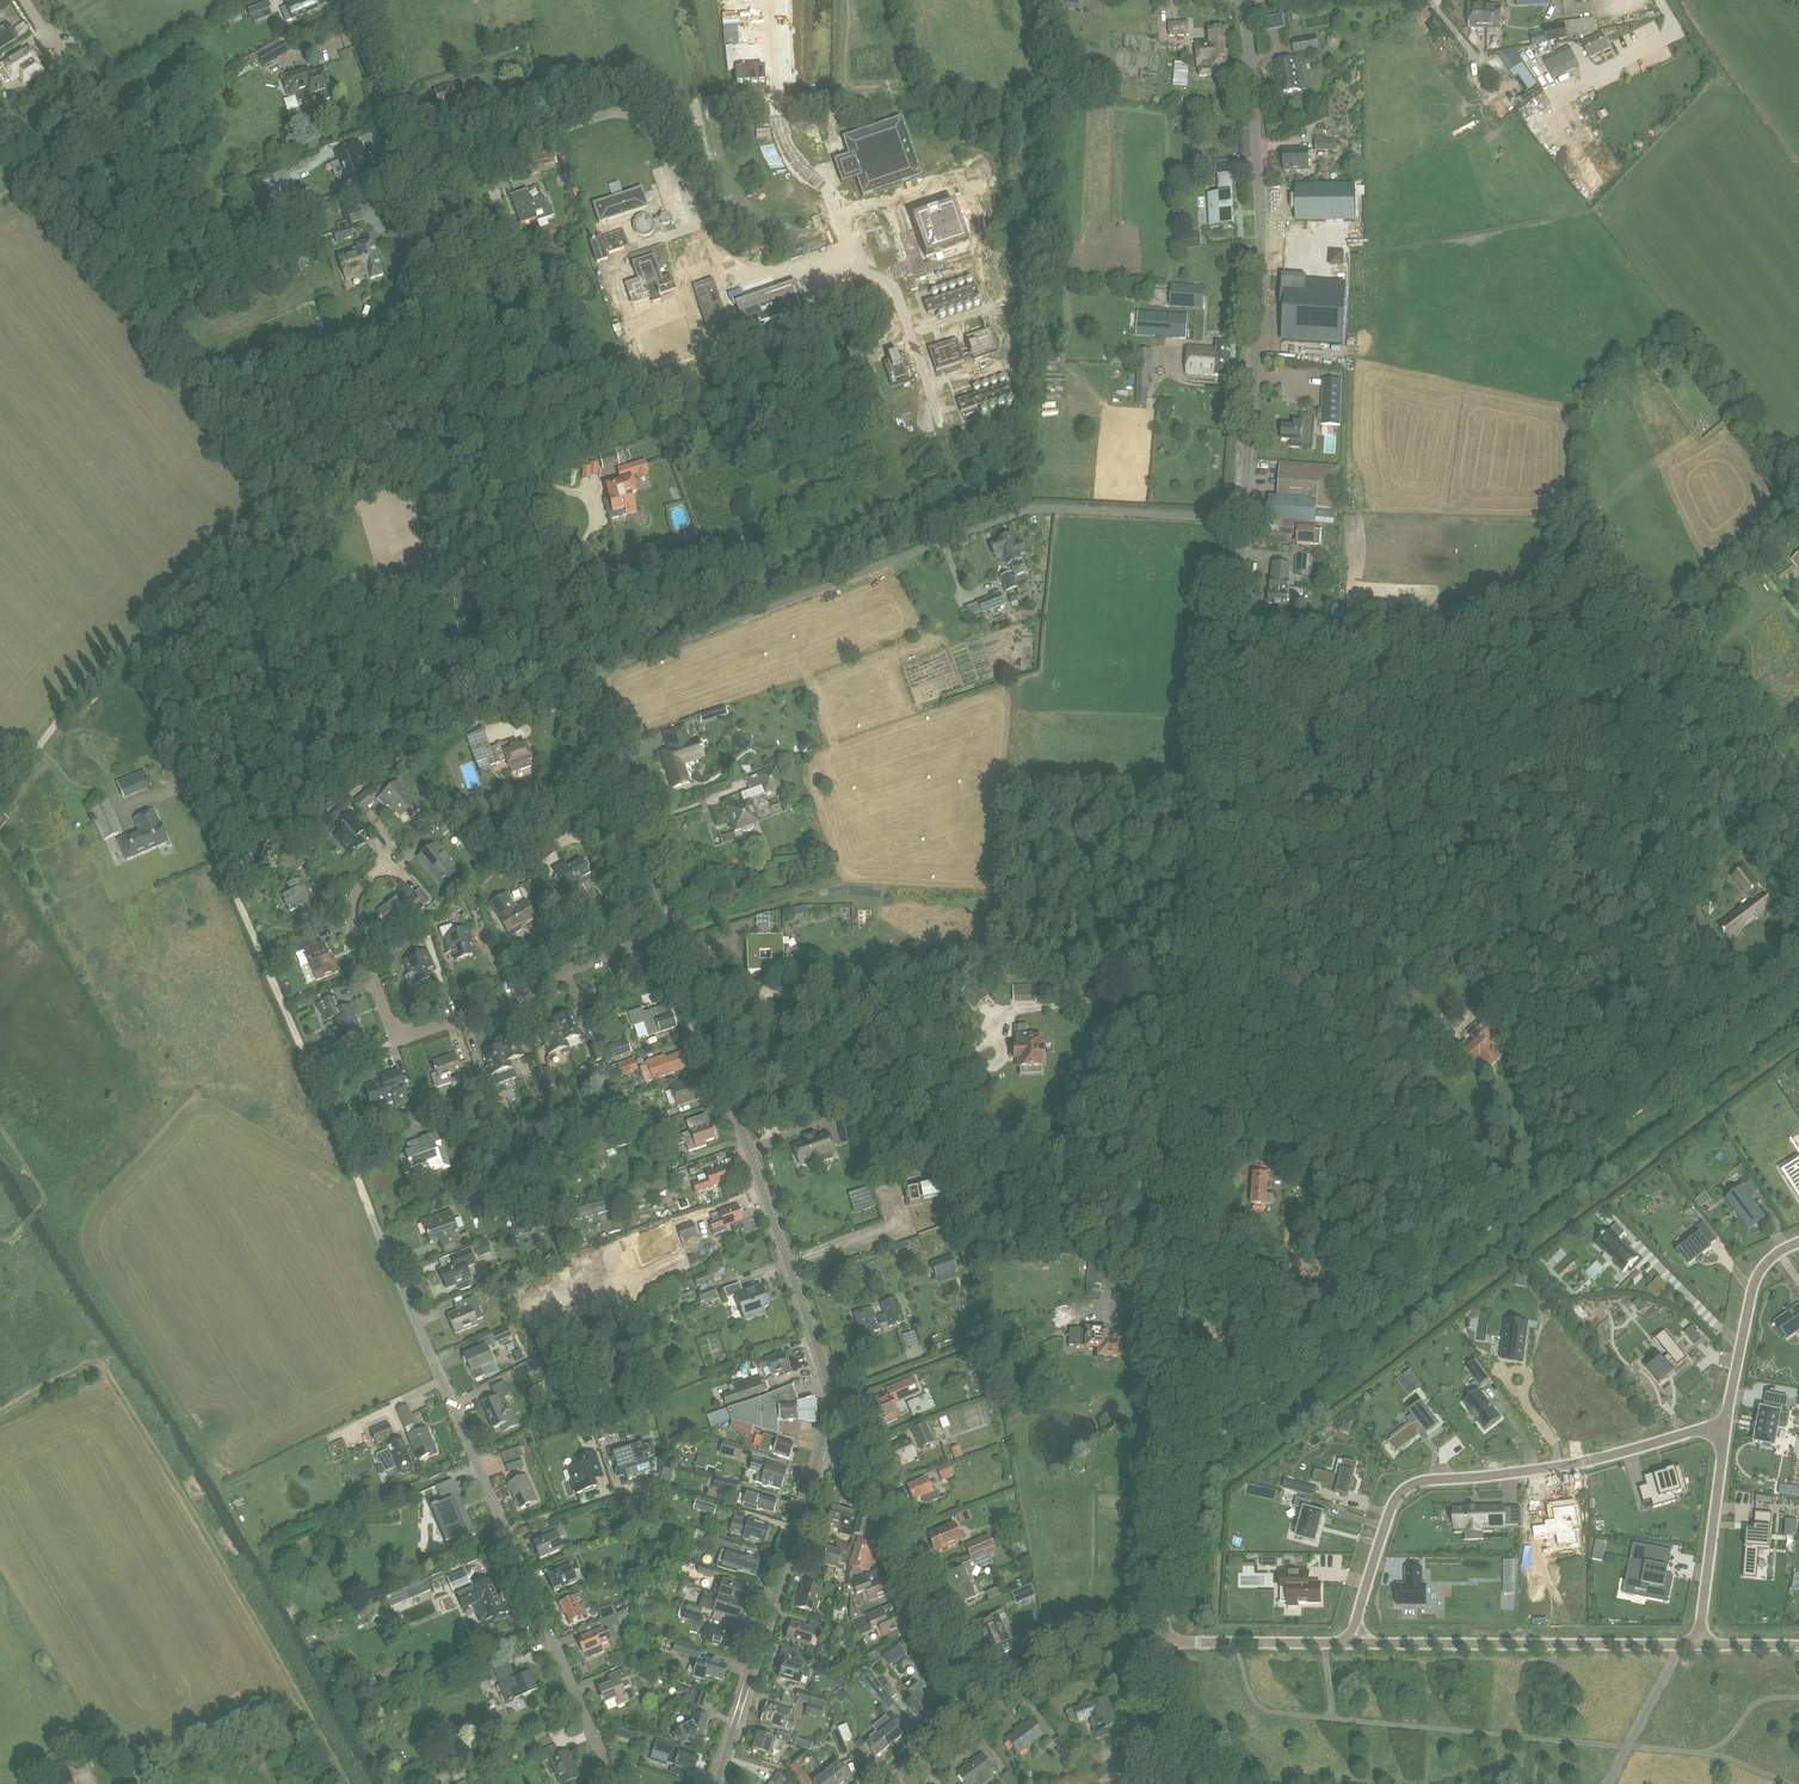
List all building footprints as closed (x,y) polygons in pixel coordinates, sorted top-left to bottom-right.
[(246,6),(250,16),(271,8),(268,0),(261,0),(246,6)] [(318,10),(314,0),(285,0),(288,6),(287,6),(287,7),(281,9),(286,22),(292,19),(293,20),(318,10)] [(1077,12),(1079,0),(1069,0),(1068,1),(1064,0),(1062,10),(1067,11),(1077,13),(1077,12)] [(1468,29),(1487,31),(1488,26),(1486,26),(1487,20),(1485,20),(1486,7),(1470,6),(1468,29)] [(1502,8),(1486,7),(1485,20),(1487,20),(1486,26),(1488,26),(1487,31),(1500,32),(1502,8)] [(1275,17),(1278,29),(1286,27),(1283,15),(1275,17)] [(18,38),(7,22),(0,27),(0,50),(18,38)] [(1190,35),(1189,22),(1170,23),(1171,36),(1190,35)] [(1545,30),(1531,33),(1534,46),(1569,39),(1565,23),(1544,27),(1545,30)] [(1211,29),(1211,40),(1212,42),(1198,42),(1199,58),(1221,57),(1220,52),(1231,51),(1230,28),(1211,29)] [(1611,49),(1602,31),(1583,41),(1591,59),(1611,49)] [(1336,46),(1344,43),(1341,35),(1333,39),(1336,46)] [(1295,39),(1297,49),(1321,46),(1320,36),(1295,39)] [(289,52),(282,39),(253,56),(256,61),(260,59),(265,67),(289,52)] [(1577,60),(1570,47),(1544,60),(1551,73),(1577,60)] [(23,85),(45,71),(30,48),(10,61),(11,62),(4,67),(13,81),(18,77),(23,85)] [(1199,58),(1199,77),(1218,76),(1217,70),(1232,69),(1231,51),(1220,52),(1221,57),(1199,58)] [(1518,67),(1524,64),(1520,56),(1514,58),(1518,67)] [(1275,63),(1280,86),(1281,95),(1307,91),(1301,58),(1275,63)] [(1189,88),(1190,62),(1176,61),(1176,63),(1168,63),(1167,79),(1166,83),(1174,83),(1174,87),(1189,88)] [(239,78),(251,70),(247,64),(235,71),(239,78)] [(319,94),(322,102),(335,97),(325,70),(311,75),(309,70),(282,80),(286,92),(308,84),(311,93),(309,94),(310,97),(319,94)] [(1583,99),(1597,94),(1593,82),(1579,87),(1583,99)] [(465,91),(462,83),(435,92),(441,108),(458,102),(456,94),(465,91)] [(1541,91),(1538,86),(1519,100),(1522,105),(1541,91)] [(1577,89),(1572,92),(1581,103),(1585,99),(1577,89)] [(842,182),(857,176),(864,196),(921,175),(901,118),(843,138),(850,157),(835,162),(842,182)] [(162,124),(149,131),(150,134),(149,135),(152,141),(157,138),(157,139),(167,134),(162,124)] [(1465,138),(1480,132),(1477,125),(1462,131),(1465,138)] [(101,146),(111,141),(108,136),(98,142),(101,146)] [(1337,141),(1329,141),(1328,141),(1327,141),(1317,141),(1317,142),(1317,152),(1318,152),(1326,152),(1328,152),(1328,151),(1330,151),(1337,151),(1337,141)] [(348,181),(369,174),(359,146),(339,152),(344,167),(342,168),(343,170),(345,170),(348,181)] [(184,162),(182,156),(179,150),(165,156),(171,167),(184,162)] [(532,155),(535,168),(557,164),(555,150),(532,155)] [(1309,166),(1309,150),(1285,151),(1285,172),(1305,171),(1305,167),(1309,166)] [(1211,227),(1236,226),(1233,174),(1219,175),(1220,194),(1209,194),(1211,227)] [(261,180),(250,186),(262,209),(273,203),(261,180)] [(1297,222),(1356,221),(1356,198),(1363,198),(1363,187),(1356,187),(1356,186),(1297,187),(1297,222)] [(528,191),(511,197),(521,225),(537,220),(537,222),(554,216),(551,206),(549,206),(545,197),(532,202),(528,191)] [(355,238),(352,227),(348,229),(346,224),(346,222),(345,223),(337,225),(339,231),(334,233),(337,243),(355,238)] [(550,236),(566,232),(564,226),(548,230),(550,236)] [(1320,233),(1325,239),(1334,233),(1328,226),(1320,233)] [(628,245),(623,229),(603,237),(608,252),(628,245)] [(653,250),(666,245),(659,230),(646,236),(653,250)] [(1182,236),(1184,250),(1203,247),(1201,233),(1182,236)] [(347,281),(370,275),(371,280),(383,277),(374,241),(358,245),(359,248),(339,254),(347,281)] [(292,266),(296,265),(294,258),(292,253),(298,252),(295,242),(280,247),(285,262),(290,260),(292,266)] [(1343,267),(1344,252),(1331,251),(1329,266),(1343,267)] [(306,254),(294,258),(296,265),(298,269),(309,266),(306,254)] [(647,300),(652,298),(654,304),(661,301),(659,295),(675,290),(670,276),(661,279),(654,257),(634,263),(647,300)] [(732,330),(714,279),(694,286),(711,336),(712,336),(719,334),(732,330)] [(1343,345),(1347,285),(1288,281),(1283,341),(1343,345)] [(925,302),(929,314),(980,297),(977,285),(925,302)] [(1204,309),(1205,287),(1173,285),(1172,307),(1204,309)] [(395,288),(382,292),(384,298),(397,294),(395,288)] [(739,312),(749,340),(751,347),(812,326),(800,291),(739,312)] [(1202,340),(1203,317),(1132,312),(1130,334),(1202,340)] [(377,333),(383,327),(377,321),(371,328),(377,333)] [(974,359),(998,350),(991,329),(967,338),(974,359)] [(965,362),(958,340),(930,350),(937,371),(965,362)] [(1189,347),(1188,374),(1231,377),(1233,344),(1219,344),(1218,349),(1189,347)] [(1136,405),(1149,405),(1153,347),(1140,347),(1136,405)] [(905,354),(900,356),(898,351),(889,354),(890,359),(884,361),(892,387),(914,380),(905,354)] [(1049,351),(1048,364),(1060,364),(1062,352),(1049,351)] [(946,379),(972,369),(969,362),(944,373),(946,379)] [(1324,380),(1323,425),(1341,426),(1343,380),(1324,380)] [(959,401),(962,412),(1013,395),(1010,384),(959,401)] [(1006,415),(1020,410),(1017,401),(1003,405),(1006,415)] [(1000,406),(994,408),(998,418),(1004,415),(1000,406)] [(1283,440),(1289,440),(1289,448),(1313,449),(1316,415),(1301,414),(1300,423),(1295,423),(1295,425),(1284,424),(1283,440)] [(621,467),(617,451),(601,455),(604,471),(621,467)] [(648,470),(645,460),(631,465),(631,466),(618,470),(621,479),(617,480),(618,484),(608,487),(612,499),(606,501),(611,519),(634,512),(629,494),(635,493),(630,475),(648,470)] [(1341,467),(1281,463),(1279,495),(1319,498),(1319,509),(1338,511),(1341,467)] [(601,490),(603,479),(596,478),(594,489),(601,490)] [(1318,499),(1270,496),(1269,520),(1316,523),(1334,525),(1335,512),(1317,510),(1318,499)] [(1268,521),(1268,530),(1282,531),(1282,534),(1298,535),(1298,544),(1321,546),(1322,530),(1311,530),(1311,524),(1268,521)] [(686,543),(698,539),(695,530),(683,534),(686,543)] [(1022,542),(1016,544),(1013,534),(991,543),(995,554),(1004,551),(1009,564),(1011,563),(1016,576),(1027,572),(1023,561),(1022,561),(1021,559),(1022,559),(1021,555),(1026,553),(1022,542)] [(1338,556),(1338,543),(1328,542),(1328,555),(1338,556)] [(1310,576),(1312,555),(1298,554),(1296,575),(1310,576)] [(1321,557),(1320,568),(1331,569),(1331,558),(1321,557)] [(1271,605),(1288,606),(1291,565),(1274,564),(1271,605)] [(1013,572),(1001,576),(1007,592),(1019,587),(1013,572)] [(978,601),(982,611),(983,614),(1006,605),(1001,592),(978,601)] [(1014,594),(1008,596),(1011,603),(1017,601),(1014,594)] [(716,718),(716,716),(720,715),(718,709),(714,710),(705,713),(708,721),(716,718)] [(708,721),(705,713),(699,715),(701,723),(708,721)] [(669,777),(673,788),(689,783),(682,762),(703,755),(701,749),(702,748),(701,745),(700,746),(698,740),(689,743),(684,726),(663,733),(669,750),(662,752),(670,776),(669,777)] [(532,760),(526,742),(506,749),(504,745),(486,751),(485,747),(476,750),(474,745),(471,746),(477,763),(488,759),(491,766),(507,760),(510,768),(511,768),(513,773),(532,766),(530,761),(532,760)] [(633,756),(635,762),(644,760),(642,754),(633,756)] [(754,826),(754,824),(760,822),(752,798),(784,786),(777,767),(746,779),(750,790),(744,792),(745,795),(742,795),(744,800),(727,806),(736,831),(743,828),(743,830),(748,831),(752,830),(754,826)] [(532,773),(520,778),(522,784),(535,778),(532,773)] [(125,790),(133,805),(159,792),(151,777),(125,790)] [(384,795),(379,799),(387,808),(392,805),(402,817),(408,813),(411,817),(422,809),(399,782),(384,795)] [(366,791),(355,800),(364,812),(365,810),(366,812),(371,808),(370,807),(375,802),(366,791)] [(101,799),(103,802),(89,809),(104,841),(123,832),(109,799),(108,800),(107,796),(101,799)] [(168,843),(160,823),(159,824),(155,812),(135,820),(139,832),(118,840),(126,860),(168,843)] [(355,831),(362,825),(351,813),(337,825),(342,832),(335,838),(351,856),(365,844),(359,836),(355,831)] [(444,836),(452,830),(442,819),(436,825),(444,836)] [(554,840),(539,849),(544,860),(560,851),(554,840)] [(294,848),(291,851),(291,850),(277,861),(278,863),(272,868),(276,873),(282,868),(287,874),(300,863),(301,864),(304,861),(299,855),(306,850),(300,842),(293,847),(294,848)] [(464,855),(470,852),(465,844),(460,846),(464,855)] [(438,846),(420,860),(440,885),(457,871),(438,846)] [(340,857),(347,863),(352,857),(344,851),(340,857)] [(508,855),(501,860),(506,867),(513,862),(508,855)] [(559,883),(561,881),(564,885),(570,882),(574,889),(594,877),(589,868),(591,866),(587,859),(583,862),(582,860),(569,867),(566,862),(554,868),(558,876),(556,877),(559,883)] [(1764,915),(1776,905),(1765,891),(1763,893),(1758,887),(1760,885),(1746,866),(1732,877),(1746,896),(1748,894),(1753,900),(1720,925),(1730,939),(1731,938),(1730,938),(1743,928),(1744,929),(1763,914),(1764,915)] [(303,879),(289,885),(292,893),(284,896),(291,912),(299,909),(304,920),(317,915),(303,879)] [(251,895),(255,886),(249,883),(245,891),(251,895)] [(415,895),(408,886),(379,910),(391,925),(420,902),(424,907),(432,900),(422,889),(415,895)] [(472,913),(480,909),(473,894),(464,897),(472,913)] [(491,903),(509,933),(510,932),(511,934),(514,935),(522,930),(523,928),(522,925),(536,917),(527,902),(516,908),(507,894),(491,903)] [(426,909),(430,914),(440,906),(436,901),(426,909)] [(428,920),(419,923),(424,939),(433,936),(428,920)] [(474,944),(469,927),(456,931),(449,925),(440,929),(439,929),(442,939),(445,938),(450,952),(454,951),(457,961),(474,956),(471,946),(474,944)] [(292,940),(294,945),(307,940),(305,934),(292,940)] [(785,972),(783,935),(747,936),(748,973),(761,973),(760,952),(771,951),(772,973),(785,972)] [(313,947),(310,939),(295,945),(299,954),(306,951),(317,980),(339,972),(332,953),(328,954),(324,943),(313,947)] [(1459,954),(1455,939),(1436,944),(1440,959),(1459,954)] [(428,950),(420,953),(418,953),(419,956),(405,961),(410,975),(406,976),(410,986),(434,979),(430,968),(434,967),(428,950)] [(987,996),(972,982),(960,995),(974,1008),(975,1009),(987,996)] [(335,997),(321,1002),(328,1020),(335,1017),(343,1038),(361,1030),(352,1005),(340,1010),(335,997)] [(1468,1032),(1472,1036),(1471,1037),(1477,1043),(1465,1054),(1474,1065),(1481,1058),(1491,1069),(1503,1059),(1488,1043),(1496,1036),(1485,1023),(1492,1016),(1478,1000),(1468,1010),(1478,1022),(1468,1032)] [(617,1013),(613,1005),(604,1008),(607,1017),(617,1013)] [(641,1010),(628,1014),(633,1027),(644,1024),(648,1035),(653,1033),(654,1035),(676,1028),(671,1014),(670,1015),(667,1006),(646,1013),(647,1014),(643,1015),(641,1010)] [(565,1034),(571,1051),(568,1041),(581,1036),(573,1013),(553,1020),(558,1034),(561,1033),(561,1035),(565,1034)] [(553,1020),(555,1027),(541,1032),(549,1055),(563,1050),(564,1054),(571,1051),(565,1034),(561,1035),(561,1033),(558,1034),(553,1020)] [(1027,1037),(1027,1026),(1019,1027),(1020,1037),(1018,1037),(1018,1046),(1014,1047),(1015,1059),(1019,1059),(1019,1068),(1044,1067),(1043,1041),(1040,1038),(1033,1039),(1033,1036),(1027,1037)] [(525,1057),(516,1033),(497,1039),(503,1056),(505,1056),(506,1058),(509,1057),(513,1068),(514,1068),(511,1062),(525,1057)] [(512,1068),(513,1068),(509,1057),(506,1058),(505,1056),(503,1056),(497,1039),(496,1040),(498,1047),(484,1052),(493,1075),(496,1074),(496,1075),(494,1076),(498,1085),(516,1079),(512,1068)] [(612,1059),(632,1052),(627,1039),(607,1047),(612,1059)] [(594,1063),(603,1059),(598,1043),(589,1046),(594,1063)] [(685,1051),(665,1058),(664,1055),(646,1061),(647,1065),(640,1068),(645,1083),(690,1067),(685,1051)] [(433,1062),(438,1074),(431,1077),(432,1081),(434,1084),(436,1086),(439,1086),(441,1086),(451,1083),(449,1075),(462,1071),(466,1082),(475,1079),(470,1064),(461,1067),(456,1054),(433,1062)] [(618,1065),(622,1077),(639,1072),(635,1058),(618,1065)] [(603,1061),(597,1064),(601,1072),(606,1071),(603,1061)] [(558,1095),(555,1086),(557,1085),(551,1067),(542,1070),(550,1093),(550,1094),(551,1098),(558,1095)] [(620,1078),(616,1069),(606,1073),(607,1076),(608,1075),(611,1082),(620,1078)] [(404,1085),(400,1072),(399,1070),(379,1077),(380,1080),(363,1086),(372,1110),(395,1101),(397,1105),(408,1101),(402,1086),(404,1085)] [(542,1070),(533,1073),(542,1095),(550,1093),(550,1094),(550,1093),(542,1070)] [(701,1097),(695,1081),(672,1088),(678,1105),(701,1097)] [(503,1103),(496,1086),(487,1089),(494,1107),(495,1106),(498,1112),(504,1110),(501,1104),(503,1103)] [(432,1120),(454,1112),(450,1102),(428,1110),(432,1120)] [(646,1129),(669,1121),(666,1112),(643,1120),(646,1129)] [(707,1115),(688,1121),(688,1122),(683,1124),(686,1134),(676,1137),(678,1146),(686,1143),(689,1152),(707,1146),(706,1142),(715,1139),(707,1115)] [(652,1139),(665,1135),(662,1127),(649,1131),(652,1139)] [(852,1129),(841,1132),(843,1140),(854,1137),(852,1129)] [(820,1157),(822,1163),(833,1159),(831,1153),(834,1152),(827,1133),(793,1145),(798,1161),(809,1158),(810,1161),(820,1157)] [(442,1170),(450,1167),(443,1148),(442,1148),(439,1142),(440,1142),(437,1134),(413,1144),(416,1150),(406,1154),(414,1173),(423,1169),(426,1175),(442,1169),(442,1170)] [(1298,1174),(1298,1164),(1286,1163),(1285,1173),(1298,1174)] [(691,1175),(698,1173),(700,1171),(698,1165),(689,1168),(691,1175)] [(1736,1168),(1742,1177),(1747,1173),(1741,1165),(1736,1168)] [(1782,1172),(1798,1199),(1798,1166),(1786,1176),(1783,1171),(1782,1172)] [(806,1172),(808,1179),(820,1175),(817,1167),(806,1172)] [(720,1186),(722,1191),(731,1188),(729,1182),(724,1168),(706,1174),(708,1180),(693,1185),(696,1193),(712,1188),(720,1186)] [(1275,1195),(1269,1194),(1270,1175),(1255,1174),(1253,1205),(1268,1206),(1268,1204),(1275,1204),(1275,1195)] [(1758,1189),(1751,1180),(1746,1184),(1752,1193),(1758,1189)] [(904,1187),(908,1208),(923,1205),(922,1200),(944,1195),(942,1181),(919,1186),(919,1184),(904,1187)] [(1725,1199),(1749,1230),(1765,1217),(1766,1217),(1742,1186),(1742,1187),(1726,1199),(1725,1199)] [(868,1188),(849,1194),(855,1214),(874,1208),(868,1188)] [(1696,1199),(1702,1207),(1712,1199),(1705,1192),(1696,1199)] [(576,1209),(579,1220),(611,1211),(608,1200),(576,1209)] [(726,1227),(733,1224),(736,1233),(745,1229),(743,1221),(744,1221),(739,1206),(721,1212),(723,1219),(711,1223),(715,1234),(728,1230),(726,1227)] [(422,1222),(430,1243),(441,1240),(443,1247),(461,1241),(463,1245),(470,1242),(467,1234),(459,1236),(451,1212),(422,1222)] [(678,1228),(680,1233),(685,1248),(701,1243),(698,1234),(699,1234),(695,1222),(678,1228)] [(1699,1233),(1676,1250),(1679,1254),(1678,1254),(1680,1257),(1681,1256),(1689,1266),(1697,1259),(1699,1262),(1705,1257),(1704,1255),(1712,1248),(1710,1244),(1717,1239),(1704,1222),(1696,1228),(1699,1233)] [(1617,1224),(1596,1244),(1604,1253),(1604,1252),(1613,1261),(1613,1262),(1623,1273),(1630,1266),(1631,1267),(1633,1265),(1632,1264),(1638,1258),(1628,1247),(1627,1248),(1619,1239),(1620,1238),(1626,1233),(1617,1224)] [(670,1234),(653,1240),(663,1267),(679,1261),(682,1270),(691,1267),(681,1241),(673,1244),(670,1234)] [(478,1257),(492,1252),(487,1240),(473,1246),(478,1257)] [(894,1250),(908,1245),(906,1240),(892,1245),(894,1250)] [(1637,1247),(1645,1256),(1653,1249),(1645,1241),(1637,1247)] [(635,1247),(619,1253),(629,1279),(644,1274),(648,1283),(657,1280),(647,1254),(639,1257),(635,1247)] [(440,1270),(447,1288),(469,1280),(466,1269),(475,1265),(469,1250),(451,1257),(454,1265),(440,1270)] [(1572,1273),(1584,1257),(1577,1252),(1566,1269),(1572,1273)] [(1087,1290),(1100,1291),(1100,1285),(1103,1286),(1104,1260),(1102,1260),(1102,1255),(1089,1254),(1088,1261),(1090,1261),(1089,1268),(1088,1267),(1087,1290)] [(936,1278),(957,1270),(951,1255),(931,1263),(936,1278)] [(565,1275),(567,1283),(579,1279),(577,1271),(565,1275)] [(712,1280),(711,1281),(709,1273),(694,1278),(697,1287),(698,1286),(700,1292),(698,1293),(702,1303),(718,1297),(715,1287),(714,1287),(712,1280)] [(539,1283),(523,1289),(532,1315),(548,1310),(551,1319),(560,1316),(551,1290),(542,1293),(539,1283)] [(725,1289),(728,1298),(737,1295),(746,1320),(766,1313),(764,1308),(770,1306),(763,1285),(744,1292),(741,1284),(725,1289)] [(623,1294),(615,1297),(620,1308),(627,1305),(623,1294)] [(475,1296),(466,1300),(469,1307),(448,1315),(456,1334),(479,1325),(477,1320),(484,1318),(475,1296)] [(1633,1304),(1639,1311),(1645,1307),(1639,1299),(1633,1304)] [(880,1306),(883,1315),(877,1318),(873,1307),(855,1313),(862,1336),(881,1330),(879,1325),(886,1323),(888,1327),(902,1322),(895,1301),(880,1306)] [(1776,1322),(1786,1336),(1796,1329),(1798,1334),(1798,1306),(1776,1322)] [(1523,1361),(1528,1322),(1517,1321),(1517,1325),(1506,1323),(1501,1358),(1523,1361)] [(1692,1326),(1685,1332),(1694,1344),(1701,1337),(1692,1326)] [(508,1327),(490,1335),(494,1344),(499,1342),(500,1345),(509,1342),(507,1338),(512,1336),(508,1327)] [(1127,1341),(1128,1330),(1119,1329),(1112,1338),(1107,1338),(1108,1330),(1070,1328),(1070,1345),(1085,1345),(1084,1349),(1097,1350),(1097,1357),(1104,1358),(1105,1358),(1105,1361),(1108,1362),(1111,1362),(1113,1358),(1122,1358),(1123,1340),(1127,1341)] [(1666,1376),(1673,1370),(1668,1364),(1672,1360),(1678,1366),(1687,1358),(1664,1330),(1655,1338),(1668,1355),(1664,1359),(1662,1356),(1651,1364),(1654,1368),(1650,1372),(1660,1384),(1668,1378),(1666,1376)] [(601,1346),(602,1334),(599,1334),(599,1336),(597,1335),(597,1338),(585,1336),(583,1345),(593,1346),(594,1345),(601,1346)] [(481,1349),(465,1356),(475,1380),(484,1376),(481,1368),(492,1363),(485,1348),(494,1344),(490,1335),(477,1341),(481,1349)] [(922,1338),(912,1340),(914,1352),(924,1350),(922,1338)] [(596,1356),(597,1348),(588,1347),(587,1354),(596,1356)] [(516,1361),(524,1357),(520,1349),(513,1352),(516,1361)] [(918,1366),(931,1362),(927,1349),(914,1353),(918,1366)] [(802,1361),(811,1360),(811,1351),(801,1352),(802,1361)] [(785,1352),(767,1359),(767,1360),(759,1363),(761,1369),(770,1366),(773,1376),(784,1372),(785,1375),(792,1373),(785,1352)] [(969,1363),(972,1372),(984,1368),(983,1368),(989,1366),(987,1359),(981,1361),(980,1358),(969,1363)] [(1490,1379),(1475,1359),(1465,1367),(1471,1374),(1473,1373),(1476,1378),(1475,1379),(1480,1386),(1490,1379)] [(979,1371),(985,1390),(996,1386),(990,1368),(979,1371)] [(1401,1378),(1413,1392),(1423,1386),(1410,1370),(1401,1378)] [(763,1382),(760,1375),(734,1384),(737,1391),(724,1395),(727,1404),(769,1390),(766,1381),(763,1382)] [(913,1377),(885,1389),(888,1394),(892,1406),(894,1405),(903,1401),(901,1397),(905,1394),(918,1389),(913,1377)] [(505,1381),(491,1387),(496,1398),(484,1403),(495,1429),(502,1426),(505,1432),(519,1425),(510,1405),(509,1406),(505,1397),(511,1395),(505,1381)] [(732,1422),(752,1427),(778,1433),(778,1419),(780,1419),(780,1420),(796,1419),(796,1416),(796,1405),(796,1402),(795,1402),(794,1385),(756,1400),(728,1409),(732,1421),(732,1422)] [(897,1413),(897,1412),(894,1405),(892,1406),(888,1394),(878,1399),(879,1402),(871,1405),(878,1421),(881,1427),(900,1419),(897,1413)] [(1467,1397),(1469,1410),(1472,1409),(1474,1419),(1471,1420),(1473,1432),(1494,1429),(1488,1394),(1467,1397)] [(1787,1428),(1790,1414),(1781,1413),(1782,1406),(1786,1407),(1788,1397),(1772,1394),(1770,1403),(1772,1404),(1771,1411),(1764,1410),(1761,1409),(1759,1421),(1758,1422),(1757,1428),(1757,1430),(1755,1442),(1764,1444),(1763,1446),(1772,1447),(1772,1445),(1774,1446),(1777,1427),(1778,1426),(1787,1428)] [(1412,1421),(1388,1439),(1396,1451),(1420,1433),(1417,1428),(1422,1425),(1426,1430),(1438,1421),(1424,1402),(1412,1411),(1417,1418),(1412,1422),(1412,1421)] [(408,1405),(397,1410),(405,1429),(416,1424),(408,1405)] [(710,1427),(715,1426),(731,1420),(727,1408),(706,1416),(710,1427)] [(638,1419),(634,1410),(622,1415),(625,1424),(638,1419)] [(1343,1420),(1340,1431),(1348,1433),(1352,1423),(1343,1420)] [(949,1434),(956,1431),(953,1421),(946,1423),(949,1434)] [(750,1435),(752,1427),(732,1422),(730,1430),(750,1435)] [(371,1430),(377,1445),(395,1437),(389,1423),(371,1430)] [(603,1423),(592,1427),(597,1441),(607,1437),(603,1423)] [(913,1429),(921,1449),(935,1443),(927,1424),(913,1429)] [(428,1429),(408,1437),(418,1460),(437,1452),(428,1429)] [(589,1430),(583,1433),(586,1444),(593,1442),(589,1430)] [(405,1447),(404,1444),(401,1438),(389,1443),(392,1449),(391,1450),(392,1452),(382,1457),(389,1471),(397,1468),(399,1472),(405,1475),(410,1472),(413,1467),(411,1462),(412,1461),(406,1447),(405,1447)] [(790,1459),(794,1444),(778,1440),(778,1441),(769,1438),(767,1444),(776,1447),(774,1454),(790,1459)] [(628,1444),(639,1477),(651,1473),(647,1458),(655,1455),(651,1443),(644,1445),(642,1440),(635,1442),(628,1444)] [(916,1456),(909,1440),(891,1448),(898,1464),(916,1456)] [(721,1453),(741,1459),(744,1447),(724,1441),(721,1453)] [(628,1444),(608,1450),(617,1478),(625,1475),(627,1481),(639,1477),(628,1444)] [(955,1459),(960,1458),(963,1457),(959,1445),(951,1448),(955,1459)] [(569,1469),(577,1494),(597,1487),(594,1476),(602,1473),(596,1453),(579,1458),(581,1465),(569,1469)] [(1312,1465),(1308,1476),(1333,1484),(1331,1489),(1343,1493),(1345,1488),(1349,1490),(1353,1478),(1348,1477),(1354,1460),(1342,1456),(1337,1473),(1312,1465)] [(524,1467),(520,1458),(505,1462),(509,1472),(524,1467)] [(787,1468),(767,1462),(767,1463),(753,1459),(750,1470),(759,1472),(756,1481),(761,1483),(761,1484),(781,1490),(787,1468)] [(1661,1494),(1688,1487),(1681,1462),(1667,1466),(1668,1469),(1663,1470),(1663,1468),(1645,1472),(1650,1491),(1659,1488),(1661,1494)] [(937,1468),(942,1481),(954,1476),(949,1464),(937,1468)] [(520,1509),(538,1501),(527,1476),(509,1484),(520,1509)] [(735,1493),(737,1482),(715,1477),(713,1489),(735,1493)] [(914,1501),(917,1500),(920,1507),(940,1498),(937,1490),(934,1492),(928,1478),(908,1487),(914,1501)] [(454,1480),(437,1487),(444,1503),(439,1505),(439,1503),(432,1506),(447,1543),(457,1539),(459,1542),(476,1534),(454,1480)] [(1283,1488),(1315,1497),(1317,1488),(1285,1480),(1283,1488)] [(776,1506),(777,1501),(760,1496),(747,1492),(742,1507),(755,1511),(756,1508),(774,1514),(774,1511),(775,1510),(776,1507),(776,1506)] [(1307,1509),(1298,1537),(1317,1543),(1326,1514),(1312,1510),(1315,1502),(1301,1497),(1298,1506),(1307,1509)] [(697,1500),(694,1509),(715,1516),(718,1506),(697,1500)] [(840,1533),(853,1537),(855,1530),(852,1529),(857,1512),(833,1506),(828,1523),(841,1527),(840,1533)] [(1546,1526),(1533,1528),(1534,1539),(1557,1535),(1558,1547),(1578,1545),(1576,1532),(1574,1532),(1573,1523),(1575,1523),(1578,1522),(1575,1506),(1562,1508),(1553,1509),(1554,1516),(1555,1520),(1545,1521),(1546,1526)] [(1504,1526),(1503,1508),(1503,1507),(1476,1508),(1476,1507),(1475,1507),(1475,1508),(1471,1508),(1471,1507),(1470,1507),(1470,1508),(1455,1509),(1455,1529),(1467,1528),(1467,1532),(1481,1532),(1480,1528),(1492,1527),(1504,1526)] [(956,1515),(960,1524),(966,1522),(963,1512),(956,1515)] [(1769,1549),(1770,1539),(1772,1514),(1755,1512),(1755,1513),(1756,1513),(1754,1530),(1747,1530),(1743,1577),(1757,1578),(1755,1577),(1757,1556),(1756,1556),(1757,1548),(1769,1549)] [(851,1566),(869,1571),(878,1538),(876,1534),(870,1533),(872,1525),(868,1524),(869,1518),(859,1516),(854,1536),(861,1537),(859,1545),(856,1544),(851,1564),(851,1566)] [(752,1518),(749,1520),(748,1522),(735,1518),(730,1532),(745,1537),(744,1539),(764,1545),(770,1527),(758,1523),(757,1520),(752,1518)] [(953,1520),(951,1522),(952,1524),(928,1534),(932,1543),(936,1553),(962,1541),(953,1520)] [(566,1536),(561,1525),(545,1532),(547,1538),(535,1543),(542,1558),(564,1549),(559,1539),(566,1536)] [(760,1561),(742,1555),(742,1552),(733,1549),(735,1541),(709,1534),(706,1542),(722,1547),(716,1567),(736,1573),(737,1570),(755,1576),(760,1561)] [(966,1546),(971,1558),(985,1552),(987,1557),(998,1554),(991,1536),(966,1546)] [(1597,1540),(1595,1551),(1604,1553),(1606,1542),(1597,1540)] [(845,1565),(850,1547),(838,1543),(836,1550),(818,1545),(813,1562),(837,1568),(838,1563),(845,1565)] [(946,1576),(952,1591),(969,1584),(969,1582),(973,1581),(970,1575),(975,1566),(975,1565),(988,1559),(987,1557),(985,1552),(971,1558),(969,1559),(970,1562),(961,1566),(962,1570),(946,1576)] [(580,1569),(575,1557),(559,1564),(561,1571),(549,1576),(556,1592),(578,1582),(573,1572),(580,1569)] [(1261,1567),(1277,1567),(1277,1557),(1261,1557),(1261,1567)] [(1515,1560),(1504,1560),(1504,1571),(1515,1571),(1515,1560)] [(689,1565),(699,1568),(698,1572),(713,1577),(715,1569),(700,1564),(700,1565),(690,1562),(689,1565)] [(938,1571),(941,1575),(953,1569),(951,1564),(938,1571)] [(1619,1593),(1619,1614),(1650,1614),(1651,1606),(1658,1606),(1658,1593),(1674,1593),(1674,1568),(1661,1568),(1661,1571),(1640,1571),(1640,1578),(1634,1578),(1634,1593),(1619,1593)] [(492,1578),(471,1586),(464,1569),(446,1577),(453,1594),(456,1593),(460,1604),(463,1610),(473,1606),(480,1624),(485,1622),(487,1626),(506,1618),(504,1614),(507,1612),(503,1603),(500,1605),(496,1595),(499,1594),(492,1578)] [(1281,1576),(1281,1586),(1283,1586),(1283,1608),(1304,1608),(1304,1596),(1307,1596),(1311,1599),(1317,1599),(1317,1569),(1299,1569),(1299,1576),(1281,1576)] [(1395,1586),(1395,1607),(1424,1607),(1424,1587),(1420,1587),(1420,1570),(1404,1570),(1404,1582),(1405,1582),(1405,1586),(1395,1586)] [(893,1593),(887,1576),(869,1583),(866,1576),(853,1581),(858,1594),(867,1591),(870,1601),(893,1593)] [(749,1587),(724,1580),(723,1580),(717,1579),(713,1593),(719,1595),(744,1603),(749,1587)] [(1504,1582),(1504,1593),(1514,1594),(1515,1583),(1504,1582)] [(836,1598),(836,1595),(839,1587),(827,1583),(825,1591),(830,1593),(830,1596),(836,1598)] [(822,1589),(804,1584),(797,1606),(816,1612),(822,1589)] [(952,1591),(958,1605),(975,1598),(969,1584),(952,1591)] [(986,1592),(989,1600),(1003,1594),(1000,1587),(986,1592)] [(739,1619),(744,1603),(719,1595),(718,1597),(711,1595),(709,1597),(706,1605),(707,1607),(714,1610),(714,1611),(739,1619)] [(580,1607),(576,1597),(560,1603),(563,1611),(566,1610),(571,1622),(582,1617),(582,1616),(587,1614),(584,1606),(580,1607)] [(689,1603),(687,1609),(687,1610),(702,1615),(704,1607),(689,1603)] [(599,1610),(603,1620),(617,1614),(613,1604),(599,1610)] [(833,1619),(834,1619),(833,1623),(841,1625),(842,1620),(843,1621),(846,1609),(843,1608),(844,1605),(836,1604),(833,1619)] [(684,1609),(681,1608),(678,1617),(682,1618),(681,1618),(699,1623),(702,1615),(687,1610),(687,1609),(684,1609)] [(866,1615),(852,1622),(851,1622),(858,1637),(878,1628),(882,1638),(907,1627),(900,1611),(885,1617),(882,1609),(866,1615)] [(578,1640),(584,1654),(586,1653),(589,1658),(603,1652),(601,1646),(602,1646),(601,1645),(612,1640),(608,1630),(621,1625),(617,1614),(603,1620),(606,1628),(578,1640)] [(821,1638),(825,1625),(811,1621),(809,1628),(792,1623),(787,1639),(810,1646),(813,1636),(821,1638)] [(1007,1635),(999,1639),(994,1624),(985,1628),(991,1642),(985,1644),(991,1659),(992,1658),(995,1666),(1004,1662),(1000,1655),(1013,1649),(1007,1635)] [(703,1638),(706,1639),(705,1641),(730,1649),(735,1632),(710,1625),(709,1627),(707,1626),(703,1638)] [(814,1648),(822,1650),(825,1641),(818,1638),(814,1648)] [(687,1657),(690,1648),(690,1646),(676,1642),(673,1652),(687,1657)] [(907,1654),(901,1645),(882,1658),(889,1667),(907,1654)] [(497,1682),(500,1681),(501,1685),(499,1686),(506,1703),(538,1690),(531,1672),(516,1678),(507,1658),(493,1664),(492,1663),(486,1666),(491,1679),(495,1678),(497,1682)] [(706,1658),(705,1661),(700,1659),(695,1676),(705,1680),(707,1675),(723,1681),(728,1665),(706,1658)] [(899,1673),(914,1662),(911,1658),(896,1669),(899,1673)] [(811,1669),(806,1667),(785,1661),(779,1678),(800,1685),(803,1676),(808,1678),(811,1669)] [(634,1690),(632,1687),(624,1669),(609,1676),(612,1682),(599,1688),(606,1704),(615,1700),(618,1707),(629,1702),(633,1700),(634,1697),(635,1694),(634,1690)] [(355,1681),(360,1692),(377,1685),(372,1673),(355,1681)] [(884,1679),(878,1683),(891,1698),(896,1695),(884,1679)] [(876,1680),(869,1685),(871,1688),(884,1705),(891,1699),(891,1698),(878,1683),(876,1680)] [(912,1680),(903,1687),(912,1698),(928,1720),(936,1714),(923,1697),(925,1696),(912,1680)] [(679,1684),(677,1691),(677,1692),(689,1696),(691,1688),(679,1684)] [(835,1695),(841,1702),(848,1696),(842,1689),(835,1695)] [(690,1702),(703,1707),(707,1694),(694,1690),(690,1702)] [(795,1699),(808,1703),(811,1693),(797,1690),(795,1699)] [(811,1694),(808,1703),(823,1708),(826,1698),(811,1694)] [(1109,1728),(1117,1725),(1108,1697),(1075,1709),(1079,1720),(1091,1716),(1097,1731),(1095,1732),(1098,1739),(1111,1734),(1109,1728)] [(912,1698),(904,1704),(921,1726),(928,1720),(912,1698)] [(767,1704),(761,1721),(783,1728),(792,1731),(796,1720),(787,1718),(789,1711),(767,1704)] [(808,1705),(805,1713),(820,1718),(822,1709),(808,1705)] [(703,1737),(707,1724),(709,1716),(696,1712),(693,1722),(680,1730),(678,1729),(675,1739),(702,1748),(705,1737),(703,1737)] [(892,1714),(887,1718),(885,1717),(872,1727),(876,1731),(888,1747),(901,1737),(895,1730),(901,1725),(892,1714)] [(1043,1734),(1032,1720),(1007,1739),(1018,1754),(1043,1734)] [(846,1724),(838,1728),(838,1729),(843,1742),(852,1739),(846,1724)] [(618,1728),(616,1737),(631,1741),(634,1733),(618,1728)] [(838,1729),(831,1732),(836,1745),(843,1742),(838,1729)] [(861,1739),(855,1744),(864,1755),(870,1750),(875,1757),(888,1747),(876,1731),(869,1737),(871,1740),(865,1745),(861,1739)] [(757,1734),(752,1750),(770,1756),(772,1750),(782,1753),(785,1743),(795,1746),(797,1739),(783,1735),(781,1741),(775,1739),(757,1734)] [(1067,1758),(1073,1753),(1060,1736),(1054,1741),(1067,1758)] [(810,1750),(812,1744),(797,1739),(795,1746),(810,1750)] [(679,1749),(658,1742),(652,1760),(667,1765),(668,1761),(675,1763),(676,1757),(679,1758),(676,1766),(695,1772),(699,1757),(678,1751),(679,1749)] [(556,1746),(544,1751),(548,1760),(551,1758),(562,1783),(563,1783),(579,1777),(571,1758),(572,1757),(570,1751),(559,1755),(556,1746)] [(988,1774),(993,1769),(982,1755),(957,1773),(965,1783),(966,1783),(974,1783),(975,1783),(976,1783),(985,1783),(992,1779),(988,1774)] [(1102,1769),(1093,1757),(1082,1765),(1091,1777),(1102,1769)] [(66,1760),(51,1765),(56,1780),(44,1783),(74,1783),(66,1760)] [(827,1772),(837,1783),(843,1783),(852,1777),(840,1762),(827,1772)] [(803,1783),(812,1783),(796,1763),(790,1768),(803,1783)] [(466,1777),(465,1774),(473,1771),(470,1764),(451,1772),(455,1781),(466,1777)] [(673,1775),(685,1778),(688,1771),(675,1767),(674,1769),(671,1768),(670,1773),(673,1774),(673,1775)] [(643,1776),(628,1771),(625,1783),(640,1783),(643,1776)] [(1012,1771),(1003,1776),(1009,1783),(1021,1783),(1012,1771)] [(791,1780),(779,1772),(771,1783),(788,1783),(791,1780)] [(827,1772),(814,1782),(816,1783),(837,1783),(827,1772)]
